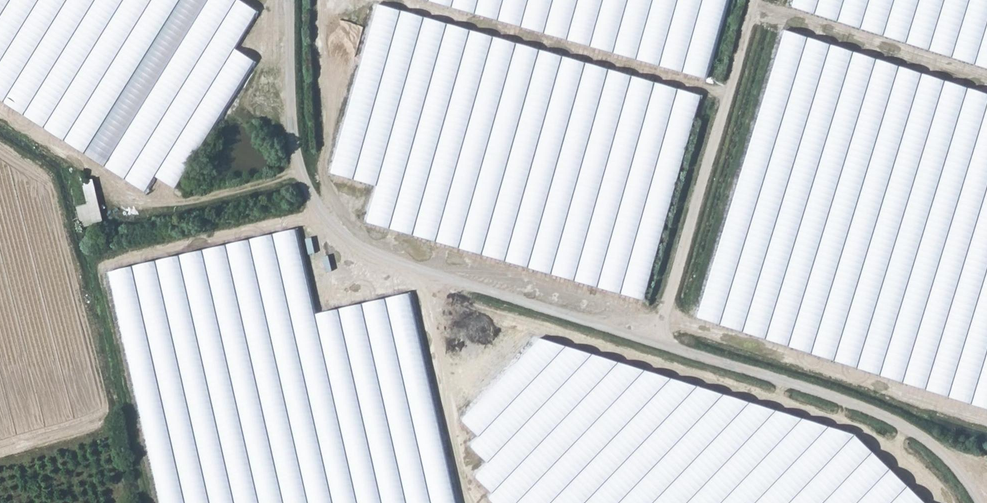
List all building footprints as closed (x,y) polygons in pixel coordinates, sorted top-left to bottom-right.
[(145,198),(155,179),(176,193),(256,66),(237,55),(260,17),(242,5),(245,0),(0,0),(0,107),(145,198)] [(710,84),(733,0),(411,0),(710,84)] [(703,98),(379,5),(329,174),(375,187),(364,224),(645,304),(703,98)] [(80,171),(68,175),(81,226),(93,223),(83,181),(80,171)] [(94,178),(83,181),(93,223),(104,221),(94,178)] [(110,273),(162,502),(459,502),(409,298),(326,316),(302,231),(110,273)] [(486,499),(491,502),(924,502),(852,434),(540,340),(462,418),(477,439),(470,446),(486,463),(476,477),(490,493),(486,499)]
